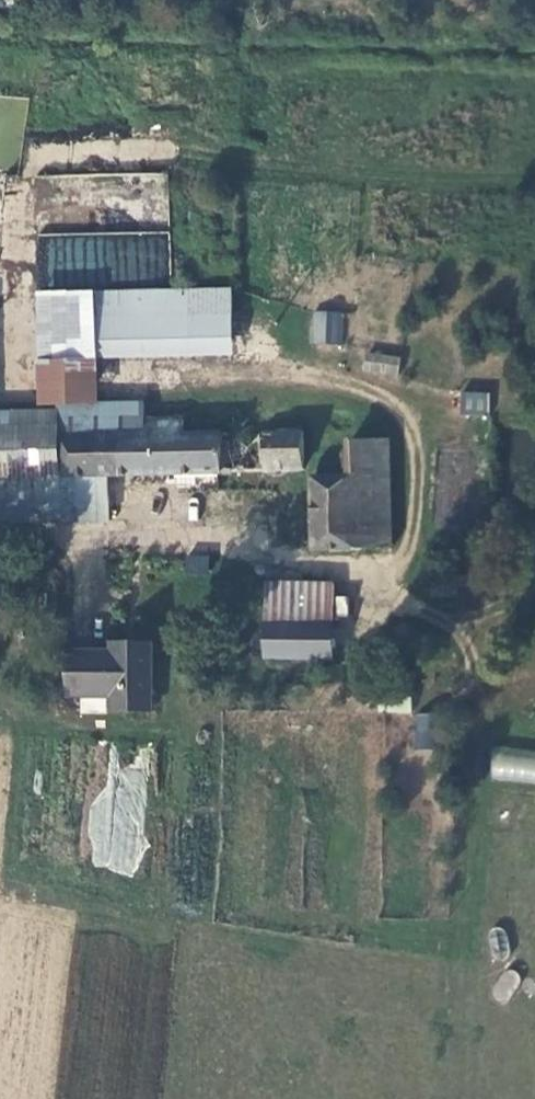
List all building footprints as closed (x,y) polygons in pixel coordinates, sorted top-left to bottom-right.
[(80,291),(22,292),(24,395),(81,394),(80,344),(213,341),(212,289),(80,291)] [(311,311),(311,342),(344,343),(344,312),(311,311)] [(361,373),(397,377),(399,356),(363,352),(361,373)] [(489,415),(490,392),(461,392),(461,415),(489,415)] [(98,522),(96,475),(290,469),(292,469),(292,461),(291,430),(171,434),(170,420),(131,422),(132,438),(128,438),(127,403),(0,408),(0,525),(98,522)] [(376,437),(341,438),(342,456),(309,457),(310,474),(304,475),(306,547),(379,544),(376,437)] [(208,555),(185,555),(185,573),(208,573),(208,555)] [(328,586),(254,581),(249,652),(323,658),(328,586)] [(126,650),(59,653),(61,701),(118,698),(119,708),(147,707),(145,640),(125,641),(126,650)] [(437,714),(413,714),(414,747),(438,747),(437,714)] [(110,851),(140,853),(144,770),(116,768),(117,744),(89,743),(87,778),(113,779),(112,799),(94,798),(90,866),(109,867),(110,851)] [(534,784),(534,753),(490,751),(489,783),(534,784)]
